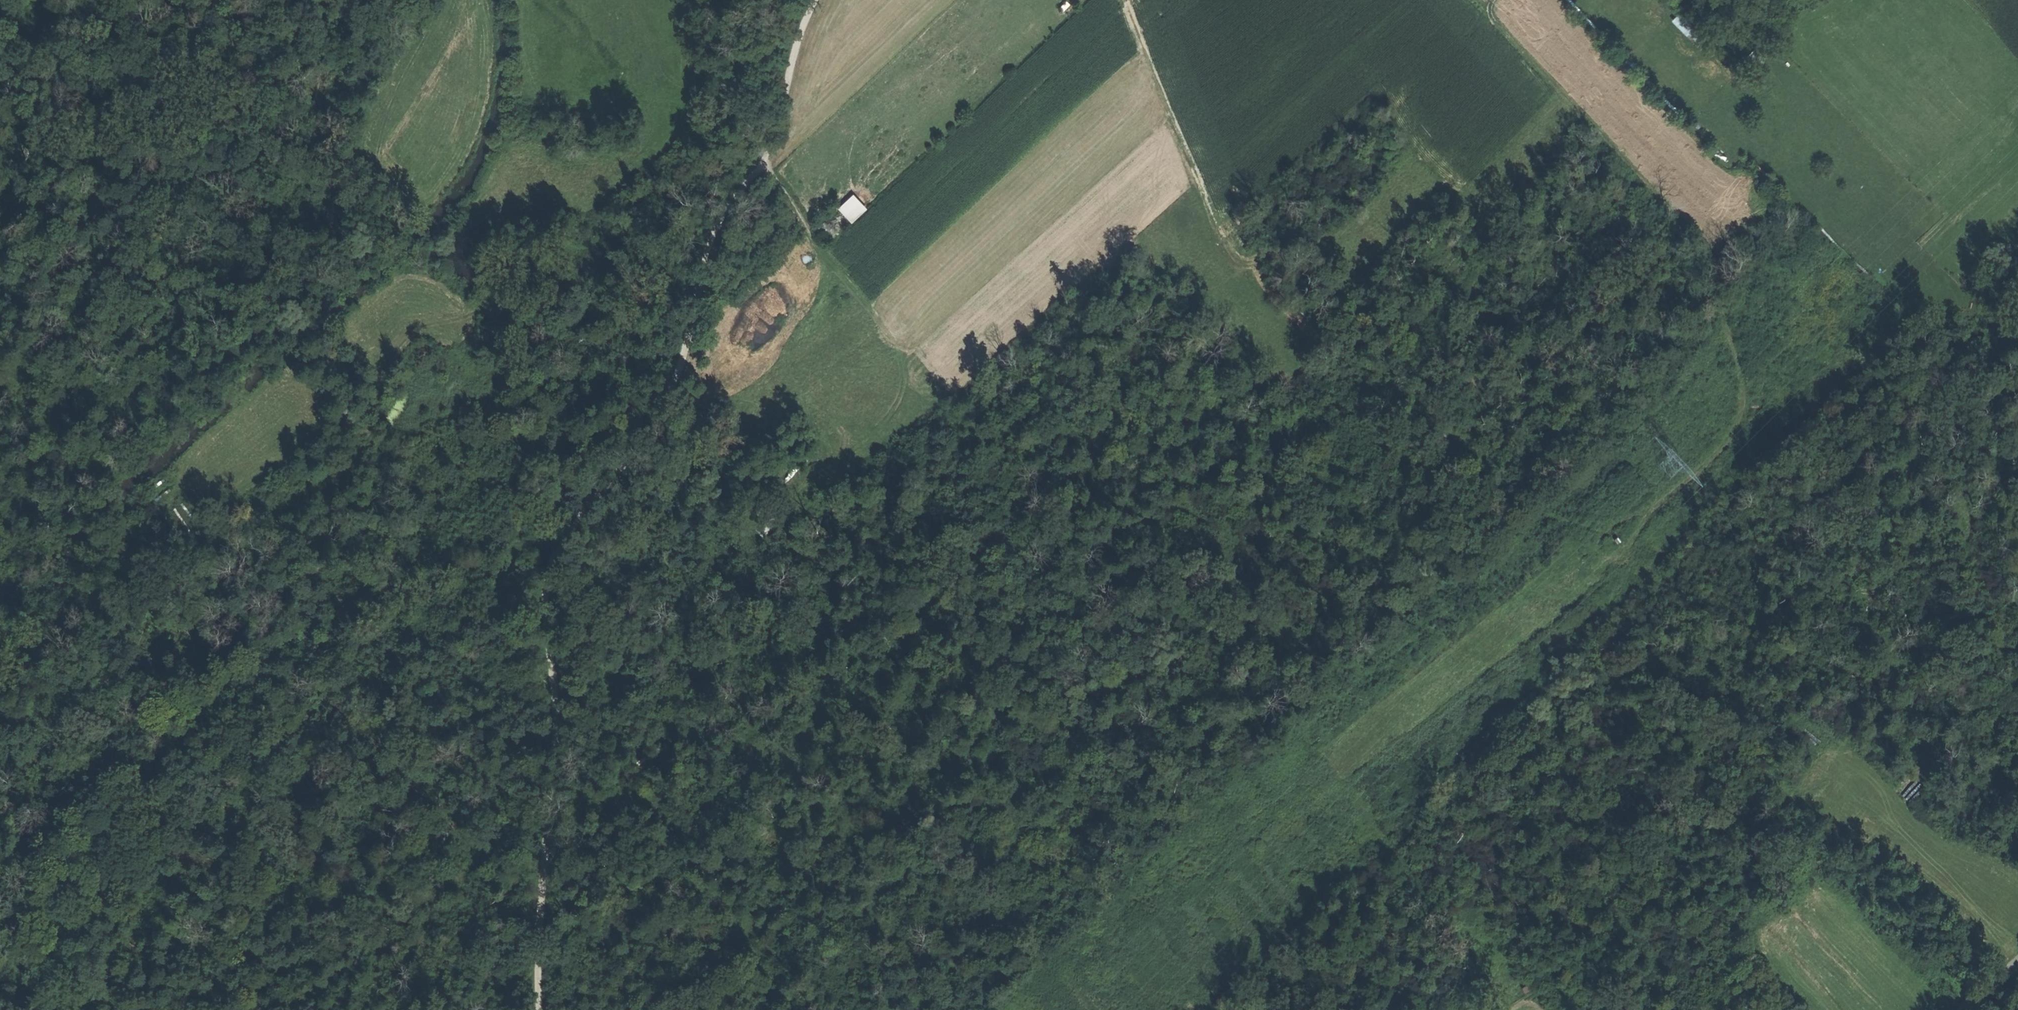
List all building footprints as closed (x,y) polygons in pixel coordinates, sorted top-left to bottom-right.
[(1678,16),(1673,21),(1694,40),(1699,35),(1678,16)] [(1757,66),(1766,56),(1757,47),(1747,57),(1757,66)] [(855,193),(839,208),(854,223),(869,208),(855,193)]
